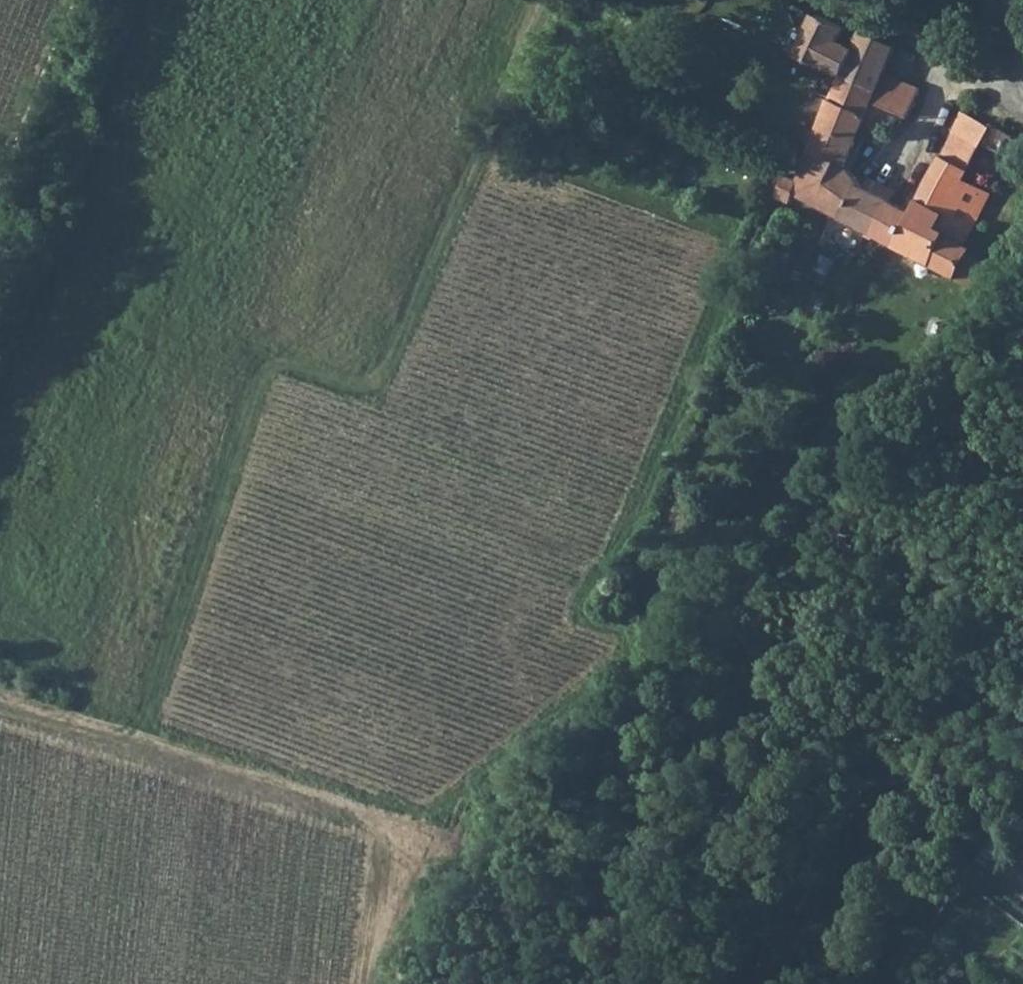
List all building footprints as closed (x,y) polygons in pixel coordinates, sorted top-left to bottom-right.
[(832,32),(807,20),(790,58),(816,68),(817,66),(825,48),(832,32)] [(866,93),(877,71),(880,65),(887,53),(855,33),(851,41),(843,55),(833,74),(832,75),(866,93)] [(817,66),(833,74),(843,55),(825,48),(817,66)] [(877,108),(896,115),(898,115),(911,89),(877,71),(866,93),(862,102),(877,108)] [(832,75),(820,98),(857,115),(862,102),(866,93),(832,75)] [(820,98),(800,155),(840,170),(850,149),(854,139),(847,136),(853,123),(857,115),(820,98)] [(862,102),(857,115),(871,121),(877,108),(862,102)] [(853,123),(867,129),(871,121),(857,115),(853,123)] [(973,145),(981,129),(954,115),(946,132),(973,145)] [(1002,155),(1013,135),(996,126),(985,146),(1002,155)] [(946,132),(934,158),(961,170),(973,145),(946,132)] [(852,183),(840,170),(800,155),(796,169),(791,183),(780,180),(772,201),(783,205),(789,192),(825,212),(835,217),(852,183)] [(955,182),(961,170),(934,158),(922,181),(950,194),(955,182)] [(887,201),(865,233),(971,290),(983,265),(967,255),(970,249),(961,243),(983,195),(955,182),(950,194),(922,181),(908,211),(887,201)] [(852,183),(835,217),(865,233),(887,201),(854,185),(852,183)]
